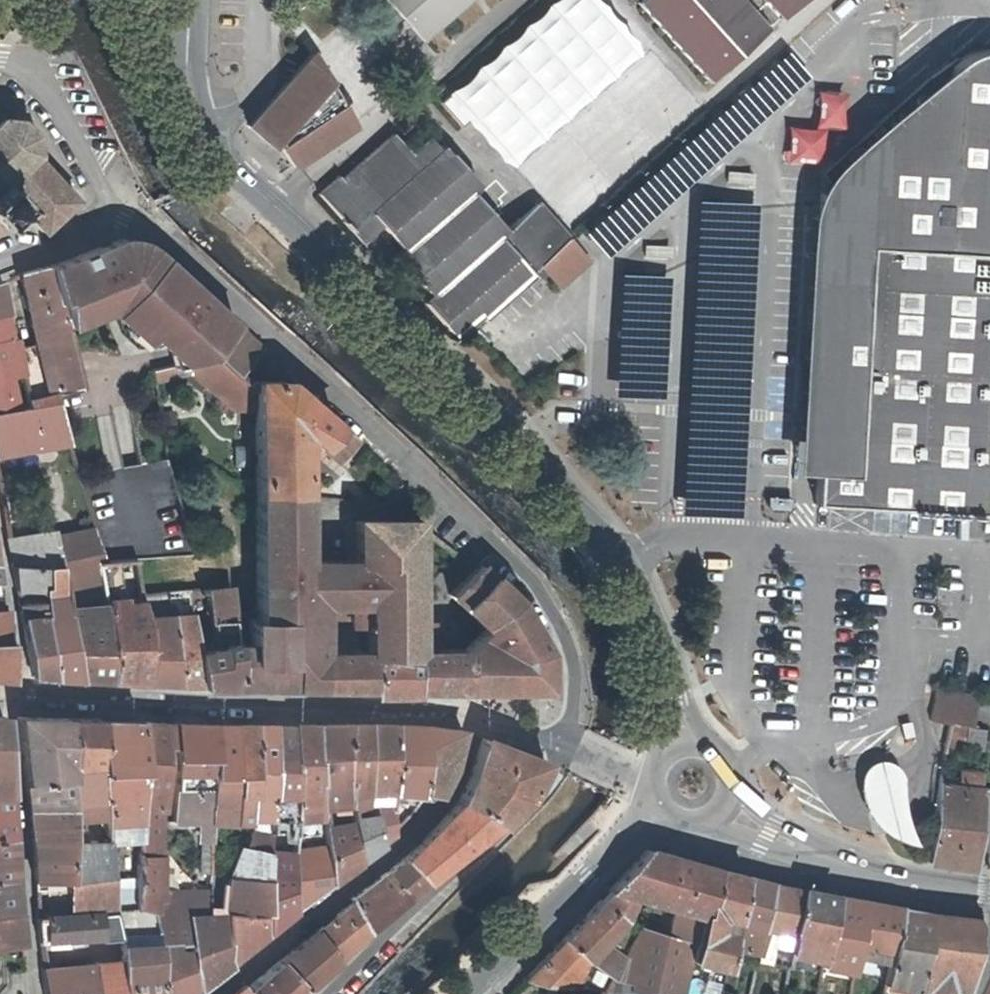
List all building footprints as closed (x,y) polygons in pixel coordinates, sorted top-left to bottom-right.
[(407,22),(424,41),(468,0),(389,0),(407,22)] [(452,96),(513,164),(644,47),(601,0),(559,0),(452,96)] [(650,12),(710,79),(769,26),(780,17),(798,0),(639,0),(650,12)] [(312,50),(251,125),(275,146),(280,142),(295,165),(355,124),(312,50)] [(816,471),(814,502),(989,511),(989,50),(984,50),(968,54),(952,65),(950,100),(946,157),(888,154),(886,195),(821,192),(819,227),(814,307),(820,308),(829,308),(823,317),(815,341),(816,363),(826,378),(826,379),(825,393),(823,423),(819,423),(819,428),(816,471)] [(648,51),(585,105),(601,124),(616,110),(620,114),(626,109),(638,122),(679,86),(648,51)] [(950,100),(952,65),(861,146),(821,192),(886,195),(888,154),(946,157),(950,100)] [(847,92),(818,90),(816,127),(789,125),(788,138),(786,161),(823,164),(824,156),(825,139),(826,127),(844,128),(847,92)] [(139,112),(114,115),(119,146),(144,143),(139,112)] [(17,204),(43,231),(80,199),(38,152),(35,129),(20,114),(0,113),(0,221),(17,204)] [(398,134),(392,138),(413,159),(418,155),(440,177),(443,181),(462,164),(450,150),(447,154),(431,136),(425,141),(414,151),(408,145),(398,134)] [(420,135),(408,145),(414,151),(425,141),(420,135)] [(439,178),(440,177),(418,155),(413,159),(392,138),(378,150),(401,173),(419,191),(439,178)] [(389,184),(401,173),(378,150),(343,179),(340,176),(321,193),(353,229),(373,213),(382,223),(405,249),(395,258),(414,279),(427,266),(368,205),(389,184)] [(534,152),(521,160),(548,203),(563,194),(551,174),(564,166),(554,150),(539,160),(534,152)] [(427,309),(510,233),(470,191),(479,183),(462,164),(443,181),(440,177),(439,178),(419,191),(401,173),(389,184),(368,205),(427,266),(414,279),(429,297),(422,304),(427,309)] [(727,209),(750,210),(753,173),(730,171),(727,209)] [(796,469),(816,471),(819,428),(819,423),(823,423),(825,393),(826,379),(826,378),(816,363),(815,341),(823,317),(829,308),(820,308),(814,307),(819,227),(821,192),(812,215),(800,418),(796,469)] [(538,207),(510,233),(540,265),(561,287),(589,262),(538,207)] [(373,213),(353,229),(363,240),(382,223),(373,213)] [(540,265),(510,233),(427,309),(453,341),(477,319),(480,323),(531,278),(528,275),(540,265)] [(165,344),(170,343),(175,364),(213,355),(238,323),(166,258),(153,246),(145,240),(135,237),(130,237),(119,239),(97,247),(73,258),(47,265),(56,302),(58,301),(61,313),(114,297),(165,344)] [(646,268),(672,267),(671,245),(645,246),(646,268)] [(29,374),(35,398),(54,393),(82,387),(66,332),(65,326),(61,313),(58,301),(56,302),(47,265),(22,272),(21,273),(40,344),(17,349),(22,376),(29,374)] [(9,314),(3,284),(0,285),(0,316),(9,314)] [(9,314),(0,316),(0,343),(15,342),(9,314)] [(261,346),(238,323),(213,355),(236,376),(240,371),(261,346)] [(22,402),(17,376),(22,376),(17,349),(15,342),(0,343),(0,409),(22,402)] [(213,355),(175,364),(192,370),(236,406),(257,406),(256,380),(250,380),(240,371),(236,376),(213,355)] [(257,406),(257,494),(303,494),(303,429),(332,454),(352,438),(289,384),(286,380),(256,380),(257,406)] [(54,393),(35,398),(22,402),(0,409),(0,453),(69,442),(54,393)] [(283,614),(302,614),(304,561),(303,494),(257,494),(257,618),(257,619),(282,619),(283,614)] [(712,514),(738,515),(739,502),(713,500),(712,514)] [(304,561),(302,614),(321,614),(321,604),(352,603),(370,602),(369,597),(415,595),(423,589),(421,516),(357,516),(356,560),(304,561)] [(80,523),(55,528),(66,585),(70,608),(81,607),(78,571),(88,568),(80,523)] [(49,587),(66,585),(55,528),(9,536),(19,590),(49,587)] [(99,560),(106,598),(115,597),(111,559),(106,560),(99,560)] [(487,628),(468,647),(469,668),(468,692),(552,692),(553,650),(523,598),(496,571),(462,607),(487,628)] [(0,580),(0,676),(15,676),(10,608),(6,608),(2,580),(0,580)] [(47,599),(51,615),(71,611),(70,608),(66,585),(49,587),(47,599)] [(234,618),(230,588),(206,592),(210,607),(213,608),(214,618),(234,618)] [(424,601),(423,589),(415,595),(369,597),(370,602),(370,623),(370,631),(398,631),(423,621),(424,617),(424,601)] [(112,682),(147,683),(148,616),(144,598),(127,600),(126,596),(115,597),(106,598),(108,607),(112,682)] [(30,678),(58,679),(49,616),(51,615),(47,599),(29,602),(21,602),(21,619),(24,620),(30,678)] [(352,603),(353,624),(370,623),(370,602),(352,603)] [(320,625),(353,624),(352,603),(321,604),(321,614),(320,625)] [(81,682),(112,682),(108,607),(81,607),(70,608),(71,611),(79,649),(80,665),(81,682)] [(58,679),(81,682),(80,665),(79,649),(71,611),(51,615),(49,616),(58,679)] [(181,685),(202,687),(198,650),(199,647),(193,611),(172,613),(181,685)] [(147,683),(181,685),(172,613),(148,616),(147,683)] [(320,689),(320,652),(320,625),(321,614),(302,614),(283,614),(282,619),(283,689),(320,689)] [(238,689),(235,634),(234,618),(214,618),(217,644),(199,647),(198,650),(202,687),(203,690),(238,689)] [(283,689),(282,619),(257,619),(257,618),(247,618),(247,634),(249,635),(250,658),(268,659),(268,689),(283,689)] [(424,647),(423,621),(398,631),(400,651),(416,651),(424,647)] [(417,695),(417,691),(416,651),(400,651),(398,631),(370,631),(370,650),(373,690),(373,695),(389,695),(417,695)] [(249,635),(247,634),(235,634),(238,689),(254,689),(268,689),(268,659),(250,658),(249,635)] [(469,668),(468,647),(424,647),(416,651),(417,691),(468,692),(469,668)] [(370,650),(320,652),(320,689),(373,690),(370,650)] [(948,721),(967,725),(974,726),(979,693),(936,686),(936,687),(934,697),(930,719),(948,721)] [(0,715),(0,791),(12,790),(10,768),(8,751),(6,715),(0,715)] [(22,716),(33,806),(78,806),(71,717),(22,716)] [(75,844),(91,843),(86,818),(110,814),(100,717),(71,717),(78,806),(33,806),(36,840),(75,840),(75,844)] [(111,823),(142,820),(140,718),(100,717),(110,814),(111,823)] [(159,904),(162,942),(195,939),(197,917),(211,916),(212,891),(167,889),(165,846),(160,844),(161,805),(166,804),(167,766),(169,766),(169,752),(166,752),(166,743),(173,743),(176,742),(177,721),(140,718),(142,820),(143,834),(143,839),(143,861),(142,863),(143,904),(159,904)] [(176,786),(216,787),(217,723),(177,721),(176,742),(176,786)] [(901,724),(904,739),(915,737),(911,722),(901,724)] [(217,723),(216,787),(214,817),(238,816),(236,723),(217,723)] [(254,816),(254,808),(257,724),(236,723),(238,816),(254,816)] [(326,796),(342,796),(358,797),(357,787),(351,723),(319,724),(326,796)] [(374,723),(351,723),(357,787),(377,789),(374,723)] [(398,799),(398,791),(398,724),(374,723),(377,789),(392,790),(393,799),(398,799)] [(254,808),(275,810),(276,725),(257,724),(254,808)] [(297,811),(326,806),(326,796),(319,724),(297,725),(297,811)] [(437,726),(398,724),(398,791),(430,793),(440,795),(454,765),(457,765),(467,729),(437,726)] [(275,816),(297,817),(297,811),(297,725),(276,725),(275,810),(275,816)] [(970,727),(965,749),(983,753),(987,731),(970,727)] [(470,783),(461,800),(504,827),(533,799),(552,760),(486,737),(470,783)] [(893,762),(887,759),(884,759),(877,758),(871,761),(864,767),(862,770),(860,776),(859,782),(860,789),(863,802),(868,811),(871,817),(880,827),(889,834),(895,837),(905,841),(911,842),(918,843),(912,832),(906,813),(904,802),(904,795),(904,784),(902,775),(896,764),(893,762)] [(960,784),(984,787),(985,771),(962,768),(960,784)] [(950,870),(960,784),(940,782),(938,824),(931,867),(950,870)] [(987,787),(984,787),(960,784),(950,870),(977,873),(984,830),(987,787)] [(176,819),(200,819),(215,819),(214,817),(216,787),(176,786),(176,819)] [(381,811),(377,789),(357,787),(358,797),(360,815),(381,811)] [(12,790),(0,791),(0,836),(15,836),(12,790)] [(326,806),(328,821),(341,820),(342,796),(326,796),(326,806)] [(461,800),(407,858),(430,886),(504,827),(461,800)] [(398,805),(398,809),(398,832),(411,815),(398,805)] [(398,809),(381,811),(384,840),(398,832),(398,809)] [(384,843),(384,840),(381,811),(360,815),(360,820),(363,859),(384,843)] [(297,831),(297,817),(275,816),(274,826),(275,830),(297,831)] [(214,840),(215,819),(200,819),(200,840),(214,840)] [(112,839),(143,834),(142,820),(111,823),(112,839)] [(297,832),(297,840),(298,909),(363,859),(360,820),(341,820),(328,821),(329,829),(322,831),(323,840),(304,844),(304,832),(297,832)] [(254,823),(246,843),(274,847),(275,830),(274,826),(254,823)] [(0,836),(0,879),(18,879),(15,836),(0,836)] [(131,839),(134,903),(143,904),(142,863),(143,861),(143,839),(131,839)] [(69,878),(98,875),(116,874),(113,843),(91,843),(75,844),(75,840),(36,840),(37,881),(69,878)] [(274,880),(274,913),(273,928),(298,909),(297,840),(291,840),(290,850),(274,850),(274,880)] [(233,875),(274,880),(274,850),(274,847),(246,843),(244,843),(233,875)] [(633,893),(649,897),(678,905),(668,931),(640,926),(623,957),(613,974),(634,980),(629,991),(639,992),(640,992),(665,993),(682,993),(692,957),(718,865),(648,848),(639,857),(625,872),(611,886),(611,887),(633,893)] [(407,858),(389,872),(413,900),(430,886),(407,858)] [(718,865),(692,957),(717,962),(715,969),(725,970),(731,945),(746,873),(718,865)] [(389,872),(352,899),(371,934),(413,900),(389,872)] [(746,873),(731,945),(759,952),(774,882),(746,873)] [(117,888),(116,874),(98,875),(101,912),(72,914),(71,913),(39,914),(41,939),(103,935),(104,939),(123,937),(117,888)] [(101,912),(98,875),(69,878),(71,913),(72,914),(101,912)] [(230,901),(229,913),(274,913),(274,880),(233,875),(231,887),(230,901)] [(18,879),(0,879),(0,910),(20,909),(18,879)] [(774,882),(759,952),(758,960),(789,966),(791,952),(794,931),(802,887),(774,882)] [(598,941),(622,918),(633,893),(611,887),(563,938),(579,955),(611,977),(613,974),(623,957),(598,941)] [(802,887),(794,931),(827,937),(836,893),(802,887)] [(622,918),(640,926),(649,897),(633,893),(622,918)] [(822,967),(855,971),(860,944),(868,898),(836,893),(827,937),(824,957),(822,967)] [(868,898),(860,944),(866,945),(864,952),(870,953),(871,946),(892,951),(905,907),(868,898)] [(352,899),(321,927),(343,961),(371,934),(352,899)] [(164,977),(162,942),(159,904),(143,904),(134,903),(142,944),(149,993),(165,993),(164,977)] [(892,951),(886,982),(952,993),(967,993),(983,949),(989,919),(934,912),(905,907),(892,951)] [(20,909),(0,910),(0,942),(25,941),(20,909)] [(209,982),(231,965),(229,940),(229,913),(211,916),(197,917),(195,939),(195,946),(194,953),(195,960),(198,974),(205,971),(209,982)] [(273,928),(274,913),(229,913),(229,940),(231,965),(273,932),(273,928)] [(623,957),(640,926),(622,918),(598,941),(623,957)] [(321,927),(282,959),(309,990),(343,961),(321,927)] [(827,937),(794,931),(791,952),(824,957),(827,937)] [(527,976),(547,987),(579,955),(563,938),(527,976)] [(198,974),(195,960),(194,953),(195,946),(195,939),(162,942),(164,977),(171,976),(172,993),(183,993),(183,990),(202,986),(198,974)] [(142,944),(125,945),(125,960),(125,961),(126,993),(149,993),(142,944)] [(245,987),(251,993),(304,993),(309,990),(282,959),(245,987)] [(99,962),(100,993),(126,993),(125,961),(125,960),(99,962)] [(99,962),(42,968),(45,993),(100,993),(99,962)] [(171,976),(164,977),(165,993),(172,993),(171,976)]
